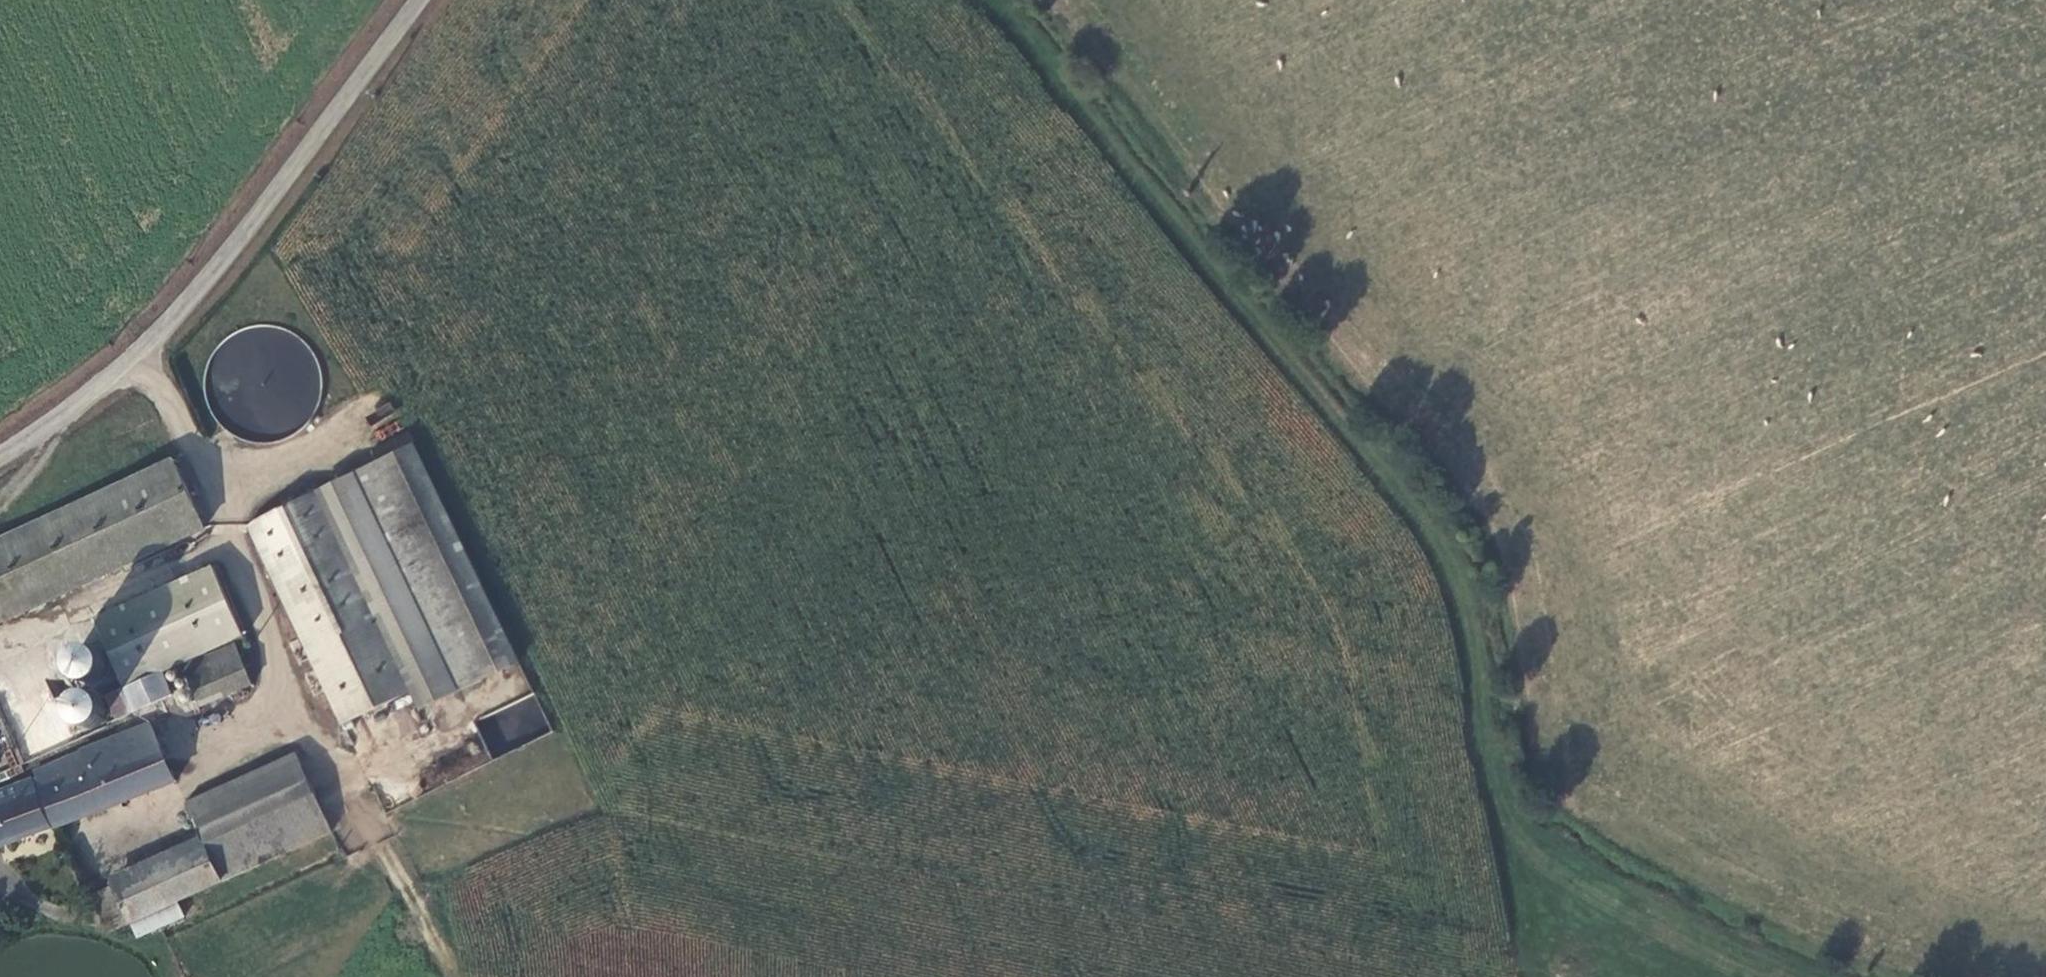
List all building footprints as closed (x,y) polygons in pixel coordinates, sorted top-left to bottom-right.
[(214,428),(307,444),(326,340),(217,321),(204,399),(218,401),(214,428)] [(418,449),(356,475),(451,696),(513,670),(418,449)] [(205,523),(176,453),(0,525),(0,606),(205,523)] [(356,475),(320,491),(409,693),(415,712),(451,696),(356,475)] [(248,522),(341,724),(409,693),(320,491),(248,522)] [(239,631),(211,561),(91,609),(109,657),(118,679),(100,686),(109,711),(166,689),(156,664),(239,631)] [(109,657),(91,609),(62,620),(81,668),(109,657)] [(228,643),(171,664),(186,698),(189,705),(244,681),(228,643)] [(88,683),(81,682),(74,684),(68,689),(65,695),(64,702),(66,709),(70,715),(76,718),(84,719),(91,717),(96,713),(100,707),(101,699),(99,692),(94,687),(88,683)] [(536,695),(473,717),(487,757),(550,734),(536,695)] [(175,710),(189,705),(186,698),(172,704),(175,710)] [(167,784),(148,721),(28,760),(31,772),(0,781),(0,837),(167,784)] [(194,842),(211,879),(323,831),(291,754),(176,800),(194,842)] [(194,842),(100,883),(115,921),(119,919),(168,899),(211,879),(194,842)] [(115,921),(100,883),(80,892),(98,927),(115,921)] [(168,899),(119,919),(126,935),(174,916),(168,899)]
